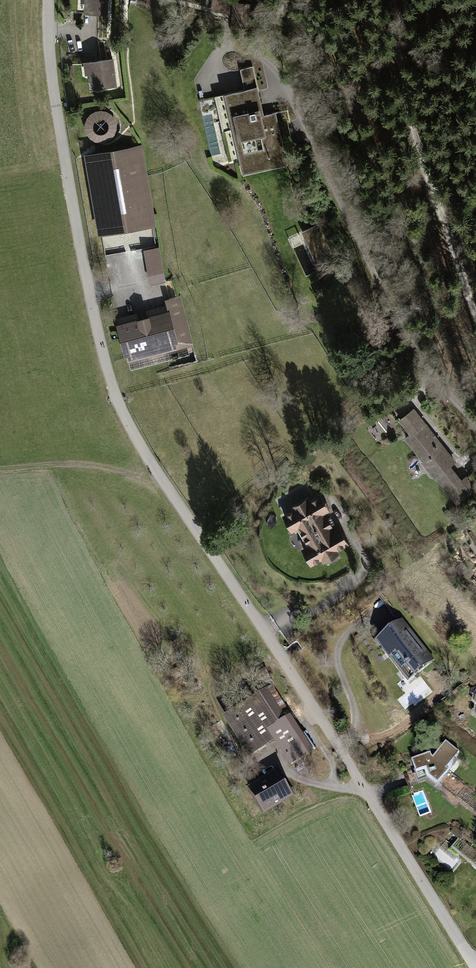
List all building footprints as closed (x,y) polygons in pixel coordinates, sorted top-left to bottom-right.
[(88,13),(106,14),(107,0),(89,0),(88,13)] [(211,8),(232,13),(236,0),(213,0),(211,8)] [(112,59),(89,62),(93,89),(116,85),(112,59)] [(255,92),(229,97),(242,158),(252,156),(255,168),(283,162),(274,124),(262,126),(255,92)] [(116,114),(87,112),(86,141),(115,143),(116,114)] [(139,147),(88,156),(101,230),(152,221),(139,147)] [(329,251),(318,227),(306,232),(317,256),(329,251)] [(159,247),(145,250),(151,283),(165,281),(163,274),(159,247)] [(173,312),(119,326),(126,353),(191,336),(180,296),(169,299),(173,312)] [(403,428),(388,408),(379,415),(380,416),(377,418),(387,431),(393,426),(397,432),(403,428)] [(413,409),(400,419),(411,434),(406,438),(424,460),(422,462),(431,474),(433,472),(458,503),(470,493),(468,490),(472,486),(465,478),(461,481),(448,465),(454,461),(451,457),(448,460),(440,450),(443,447),(413,409)] [(319,497),(284,516),(292,530),(298,527),(310,546),(304,550),(311,563),(346,544),(338,530),(332,534),(329,527),(330,526),(326,519),(324,520),(321,514),(327,510),(319,497)] [(400,621),(380,637),(389,650),(390,649),(393,653),(391,655),(402,669),(408,664),(412,669),(411,670),(414,673),(430,660),(400,621)] [(237,710),(227,716),(251,755),(275,740),(291,765),(308,754),(286,720),(284,721),(265,692),(242,707),(237,699),(232,702),(237,710)] [(415,769),(414,769),(418,781),(426,778),(440,789),(442,786),(446,790),(446,789),(453,795),(459,788),(459,789),(460,788),(459,787),(463,781),(446,768),(459,752),(446,741),(433,757),(431,755),(430,753),(411,760),(415,769)] [(266,783),(252,792),(261,807),(270,802),(271,804),(280,799),(281,801),(290,795),(276,773),(264,781),(266,783)] [(465,834),(455,826),(451,831),(461,839),(465,834)]
